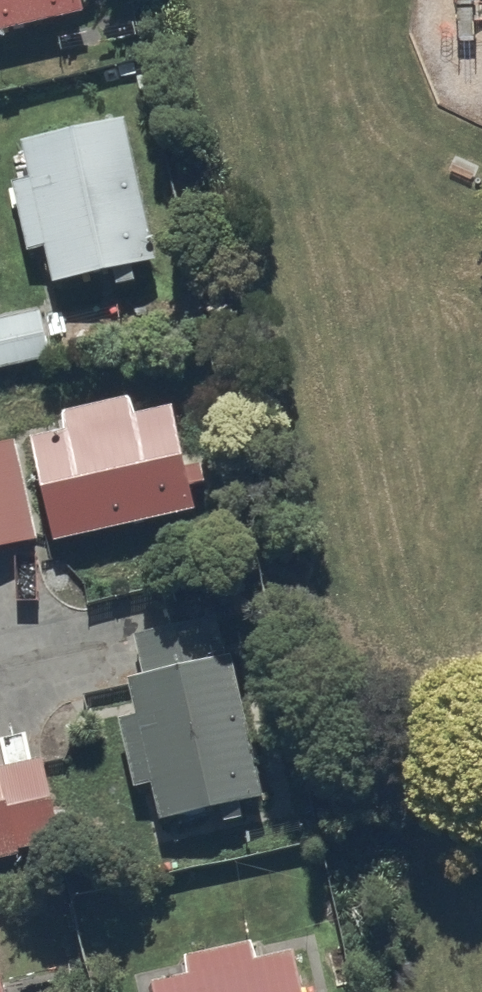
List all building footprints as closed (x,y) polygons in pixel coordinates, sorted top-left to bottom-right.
[(83,16),(79,0),(0,0),(0,37),(83,16)] [(27,265),(46,261),(55,301),(114,288),(116,297),(135,292),(133,282),(165,275),(132,125),(21,149),(30,191),(12,195),(27,265)] [(50,370),(40,320),(0,328),(0,379),(50,370)] [(28,451),(53,552),(195,522),(190,498),(204,495),(198,463),(183,466),(173,419),(136,427),(131,405),(61,419),(66,443),(28,451)] [(36,551),(16,450),(0,453),(0,558),(36,551)] [(264,811),(231,668),(226,669),(215,621),(135,640),(146,688),(130,692),(138,727),(122,731),(138,801),(153,797),(161,834),(264,811)] [(70,858),(46,752),(0,763),(0,874),(70,858)] [(158,991),(300,991),(293,962),(255,971),(251,953),(184,968),(188,985),(158,991)]
